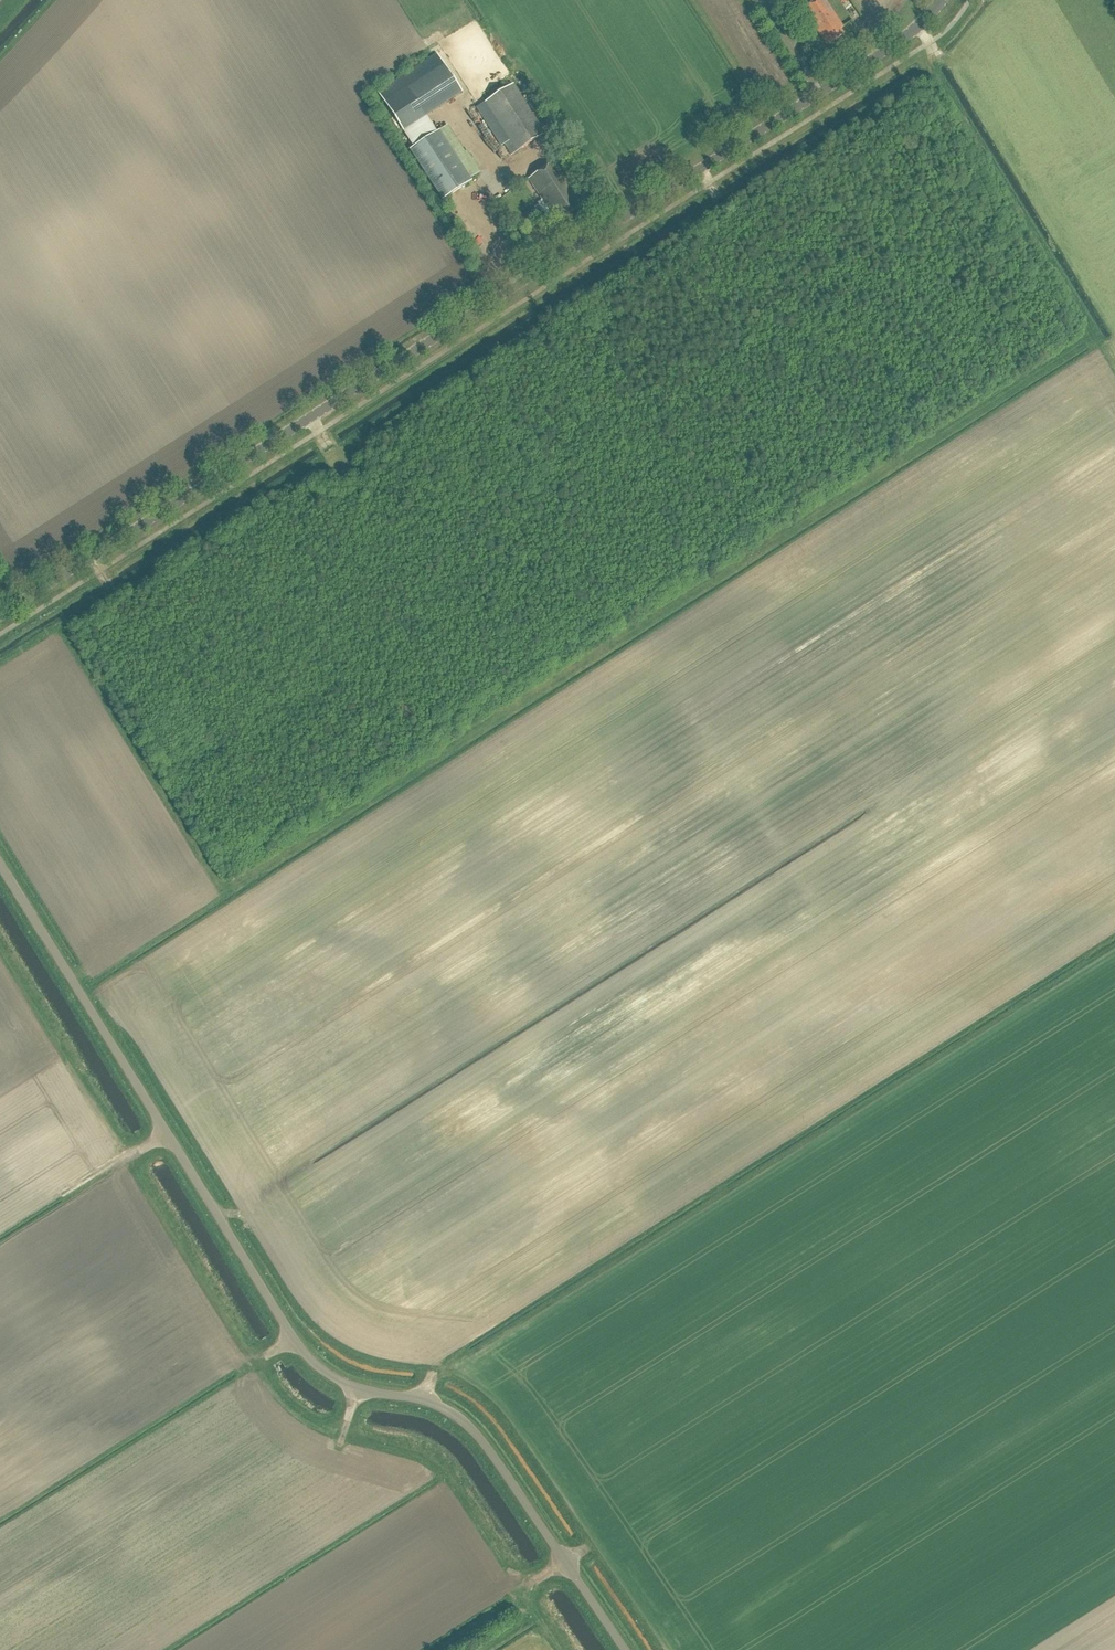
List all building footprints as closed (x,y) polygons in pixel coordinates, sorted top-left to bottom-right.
[(825,0),(817,0),(802,10),(810,23),(808,24),(806,22),(801,25),(805,32),(814,26),(826,44),(842,33),(839,29),(843,27),(825,0)] [(510,157),(545,134),(513,85),(477,108),(502,148),(504,147),(510,157)] [(448,126),(439,132),(409,152),(442,202),(472,183),(470,179),(481,172),(467,151),(465,152),(448,126)] [(559,220),(582,206),(555,162),(528,179),(552,216),(555,214),(559,220)] [(541,220),(546,217),(539,205),(533,209),(541,220)]
